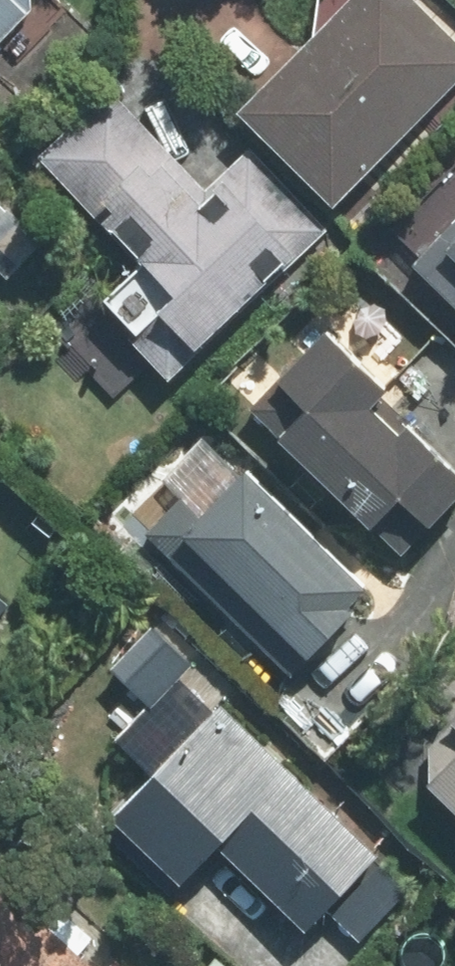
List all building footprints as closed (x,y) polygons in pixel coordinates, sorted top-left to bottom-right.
[(13,32),(43,0),(0,0),(0,20),(13,32)] [(262,85),(355,182),(454,88),(454,34),(422,0),(353,0),(262,85)] [(102,281),(175,369),(349,228),(273,135),(211,186),(122,78),(48,138),(140,249),(102,281)] [(419,245),(454,284),(454,213),(419,245)] [(260,393),(393,549),(454,496),(454,448),(350,325),(337,337),(260,393)] [(174,534),(304,671),(392,589),(262,451),(174,534)] [(407,849),(219,687),(101,823),(184,895),(229,843),(334,933),(407,849)] [(4,866),(0,871),(0,965),(108,965),(4,866)]
